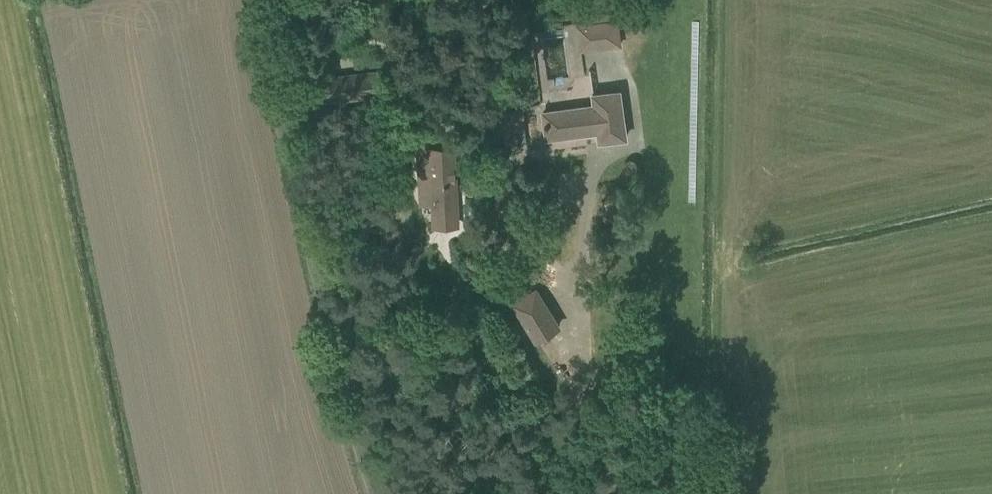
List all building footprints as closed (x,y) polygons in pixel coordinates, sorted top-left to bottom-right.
[(618,22),(579,27),(582,50),(621,45),(618,22)] [(324,104),(387,97),(383,70),(321,78),(324,104)] [(599,141),(625,138),(619,91),(593,95),(594,105),(543,112),(547,138),(598,131),(599,141)] [(495,112),(497,143),(526,141),(524,110),(495,112)] [(436,227),(458,226),(452,168),(453,168),(451,147),(419,150),(422,188),(432,187),(436,227)] [(558,326),(536,290),(513,304),(536,340),(558,326)]
